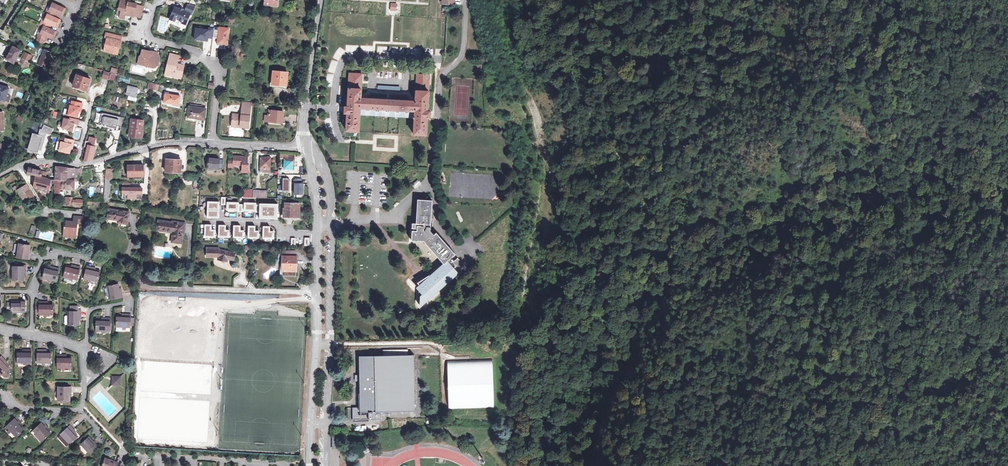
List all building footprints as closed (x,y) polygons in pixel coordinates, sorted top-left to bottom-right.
[(448,12),(448,5),(454,5),(455,0),(443,0),(442,12),(448,12)] [(120,18),(124,19),(126,14),(141,18),(144,6),(121,1),(119,10),(122,10),(120,18)] [(46,12),(45,14),(54,17),(56,14),(62,17),(65,9),(50,3),(49,6),(50,9),(49,11),(46,12)] [(186,22),(187,22),(190,15),(192,15),(196,6),(188,5),(185,12),(175,7),(170,19),(176,22),(177,19),(182,22),(184,23),(186,22)] [(54,17),(45,14),(44,18),(45,20),(44,22),(41,23),(40,25),(49,29),(51,25),(57,28),(60,20),(54,17)] [(54,40),(57,32),(49,29),(40,25),(39,25),(39,27),(42,32),(41,34),(39,35),(38,37),(39,38),(45,41),(47,37),(54,40)] [(209,29),(195,27),(194,38),(207,40),(207,36),(211,37),(213,27),(209,27),(209,29)] [(228,28),(219,27),(217,42),(226,43),(228,28)] [(106,33),(105,38),(108,39),(105,51),(117,54),(122,37),(106,33)] [(27,65),(29,62),(19,57),(18,56),(21,50),(13,46),(6,59),(14,63),(16,60),(21,63),(21,62),(27,65)] [(39,64),(45,67),(52,53),(45,50),(42,56),(39,64)] [(155,62),(157,53),(152,52),(151,54),(148,53),(148,51),(143,50),(142,57),(140,56),(138,64),(145,65),(146,68),(149,67),(154,68),(154,67),(155,67),(158,65),(157,62),(155,62)] [(171,54),(167,71),(175,73),(174,75),(181,77),(184,65),(180,64),(179,66),(176,65),(179,56),(171,54)] [(110,72),(105,71),(103,78),(110,80),(112,73),(110,72)] [(272,78),(271,78),(270,86),(279,87),(280,85),(286,85),(287,73),(273,71),(273,76),(272,78)] [(77,74),(77,76),(76,79),(73,85),(87,90),(89,90),(90,87),(88,86),(91,79),(77,74)] [(415,112),(414,118),(413,134),(426,135),(427,118),(430,118),(430,112),(427,112),(429,76),(417,75),(415,102),(361,99),(361,95),(366,96),(366,89),(361,88),(362,74),(350,74),(348,107),(345,107),(344,113),(347,113),(346,131),(359,132),(360,114),(360,108),(415,112)] [(377,79),(377,88),(401,89),(401,80),(377,79)] [(5,101),(9,88),(0,85),(0,99),(5,101)] [(130,96),(136,97),(139,88),(129,86),(127,94),(130,95),(130,96)] [(173,105),(178,106),(180,96),(165,94),(164,102),(173,104),(173,105)] [(80,108),(81,108),(82,103),(72,101),(71,105),(70,105),(69,109),(68,114),(78,117),(79,111),(80,108)] [(203,113),(205,114),(206,109),(201,108),(190,107),(189,107),(188,117),(203,119),(203,113)] [(360,108),(360,114),(414,118),(415,112),(360,108)] [(233,115),(232,125),(244,126),(244,128),(249,129),(251,110),(242,109),(241,116),(233,115)] [(272,115),(269,114),(268,116),(269,117),(269,122),(279,122),(279,121),(283,122),(283,112),(272,111),(272,115)] [(122,127),(124,117),(102,112),(99,123),(108,125),(111,125),(111,126),(117,127),(117,125),(122,127)] [(73,123),(74,123),(78,124),(79,120),(70,118),(70,119),(64,118),(63,123),(62,127),(62,128),(67,129),(67,130),(72,131),(73,126),(72,126),(73,123)] [(143,130),(142,130),(143,121),(132,120),(130,136),(142,138),(143,130)] [(52,134),(53,127),(44,124),(42,128),(40,128),(39,133),(33,132),(32,135),(34,136),(30,148),(36,150),(35,151),(38,152),(39,149),(42,149),(47,133),(52,134)] [(57,141),(61,142),(59,150),(69,153),(71,147),(71,144),(73,144),(74,140),(65,138),(59,137),(57,141)] [(84,161),(90,160),(93,148),(95,149),(96,147),(94,146),(96,138),(89,137),(87,147),(84,161)] [(285,154),(285,158),(284,158),(284,169),(293,169),(294,155),(285,154)] [(242,165),(242,172),(247,172),(248,163),(247,163),(248,157),(234,156),(234,161),(229,161),(229,167),(233,167),(233,165),(242,165)] [(222,169),(223,159),(219,159),(220,159),(208,158),(207,168),(218,169),(222,169)] [(271,158),(261,158),(260,172),(270,173),(271,158)] [(179,164),(180,160),(167,159),(166,174),(182,175),(183,173),(181,172),(181,164),(179,164)] [(143,165),(128,165),(129,171),(128,171),(128,177),(132,177),(132,176),(143,176),(143,165)] [(74,180),(75,169),(67,168),(56,166),(54,196),(59,196),(59,189),(74,190),(74,180)] [(36,176),(33,188),(49,192),(50,180),(45,178),(46,172),(29,168),(28,174),(36,176)] [(194,179),(194,185),(200,185),(201,175),(186,174),(186,178),(194,179)] [(301,184),(301,179),(295,178),(292,181),(292,184),(295,184),(294,195),(302,195),(303,184),(301,184)] [(130,183),(123,182),(123,193),(126,193),(126,198),(136,199),(142,199),(142,188),(130,188),(130,183)] [(32,196),(26,185),(18,190),(24,201),(32,196)] [(432,201),(419,200),(418,224),(412,224),(412,229),(414,229),(414,231),(412,231),(411,241),(418,241),(423,241),(444,264),(418,288),(423,294),(421,296),(419,306),(457,273),(456,272),(464,266),(457,258),(450,265),(447,261),(455,254),(436,233),(434,235),(430,231),(432,201)] [(219,210),(219,202),(208,201),(208,209),(219,210)] [(239,202),(227,202),(227,210),(239,210),(238,211),(242,212),(242,204),(239,204),(239,202)] [(256,203),(244,202),(244,211),(256,211),(256,212),(259,212),(260,205),(256,205),(256,203)] [(278,204),(260,203),(260,205),(259,212),(259,218),(277,219),(278,204)] [(299,217),(299,204),(285,203),(285,209),(283,209),(283,216),(293,216),(293,217),(299,217)] [(219,210),(208,209),(207,217),(219,218),(219,210)] [(122,220),(121,223),(127,224),(129,213),(109,210),(108,219),(119,220),(122,220)] [(83,217),(74,216),(73,219),(73,222),(66,221),(65,227),(64,226),(63,234),(70,234),(71,235),(71,237),(76,238),(77,223),(83,224),(83,217)] [(172,241),(181,243),(182,234),(183,234),(185,224),(173,222),(173,223),(159,221),(157,230),(173,232),(172,241)] [(212,225),(205,225),(205,236),(215,237),(215,230),(212,230),(212,225)] [(226,225),(219,225),(219,237),(229,237),(229,230),(225,230),(226,225)] [(240,226),(234,225),(233,237),(244,238),(244,231),(240,231),(240,226)] [(255,226),(248,226),(248,238),(259,238),(259,231),(255,231),(255,226)] [(270,226),(263,226),(263,238),(273,239),(274,232),(270,231),(270,226)] [(18,246),(17,252),(17,257),(29,259),(30,253),(28,253),(29,250),(30,245),(19,244),(18,246)] [(218,248),(207,248),(207,255),(218,255),(218,257),(218,259),(227,261),(228,259),(233,260),(235,253),(218,250),(218,248)] [(296,276),(296,257),(288,256),(288,251),(283,251),(283,254),(282,273),(282,276),(296,276)] [(13,267),(13,272),(13,278),(13,280),(24,280),(24,276),(24,273),(26,273),(26,266),(13,267)] [(63,277),(66,277),(71,279),(77,280),(80,267),(74,266),(73,268),(70,267),(66,266),(63,277)] [(84,279),(89,280),(95,281),(97,282),(100,271),(95,270),(92,269),(93,268),(87,266),(84,279)] [(42,278),(45,278),(51,280),(56,281),(59,268),(53,267),(53,269),(50,268),(45,267),(42,278)] [(107,286),(109,295),(110,299),(122,297),(121,291),(119,291),(119,289),(118,284),(107,286)] [(17,311),(22,311),(25,311),(25,301),(12,302),(12,312),(17,313),(17,311)] [(45,304),(45,302),(39,302),(39,306),(36,306),(36,313),(39,313),(39,315),(44,315),(50,315),(53,315),(53,304),(48,304),(45,304)] [(67,317),(67,323),(67,325),(79,325),(79,319),(79,316),(81,316),(81,312),(80,312),(80,310),(76,310),(69,310),(69,311),(67,311),(67,317)] [(116,327),(118,327),(124,327),(130,327),(130,318),(131,314),(124,314),(124,316),(121,316),(117,316),(116,327)] [(96,331),(98,331),(104,331),(109,331),(110,329),(111,329),(112,323),(110,323),(110,319),(104,318),(104,320),(101,320),(96,319),(96,331)] [(17,363),(19,363),(26,363),(31,363),(31,350),(25,350),(25,351),(22,351),(17,351),(17,363)] [(38,363),(43,363),(49,363),(51,363),(51,352),(47,352),(44,352),(44,350),(38,350),(38,363)] [(381,411),(415,411),(414,355),(408,355),(408,350),(383,350),(383,356),(359,356),(360,407),(352,408),(352,419),(375,419),(381,418),(381,411)] [(58,368),(63,368),(69,368),(71,368),(71,357),(66,357),(64,357),(64,355),(58,355),(58,368)] [(1,357),(0,358),(0,374),(1,375),(2,375),(3,375),(4,376),(5,377),(6,377),(7,377),(9,377),(9,368),(9,367),(6,364),(4,362),(5,361),(1,357)] [(492,359),(447,361),(448,409),(494,407),(492,359)] [(58,392),(58,398),(58,400),(69,400),(69,396),(69,393),(71,393),(71,387),(58,387),(58,392)] [(6,426),(9,430),(14,435),(15,437),(23,429),(20,425),(18,423),(20,422),(16,418),(6,426)] [(33,430),(36,434),(40,439),(42,441),(50,433),(47,429),(45,427),(46,426),(42,421),(33,430)] [(60,434),(63,438),(68,443),(69,444),(78,437),(74,434),(73,432),(74,430),(69,425),(60,434)] [(81,445),(85,449),(86,448),(89,451),(91,453),(98,447),(89,437),(81,445)] [(118,462),(105,458),(102,465),(117,465),(118,462)]
